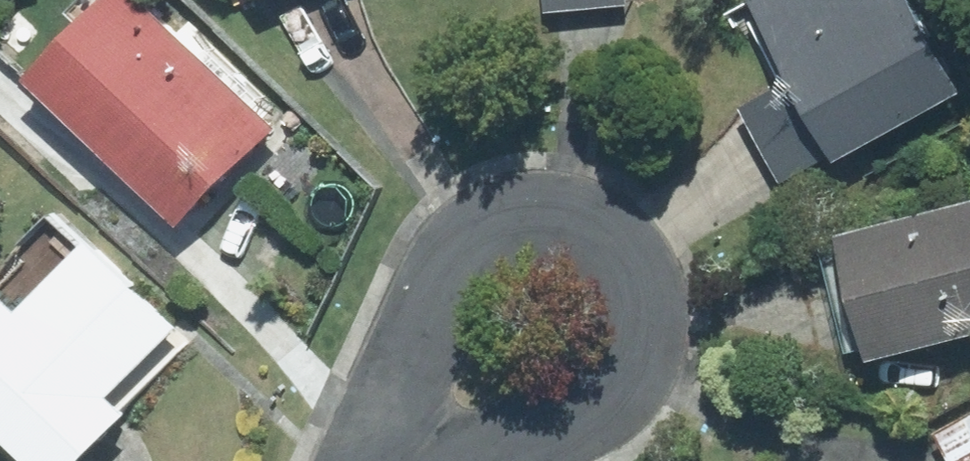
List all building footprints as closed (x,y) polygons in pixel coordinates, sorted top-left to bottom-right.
[(20,80),(173,227),(268,129),(133,0),(79,0),(64,16),(74,25),(20,80)] [(543,12),(625,4),(625,0),(541,0),(543,12)] [(788,80),(828,154),(832,160),(958,93),(907,0),(745,0),(788,80)] [(738,108),(778,181),(828,154),(788,80),(738,108)] [(832,236),(835,248),(819,252),(845,352),(862,348),(865,360),(969,334),(969,201),(832,236)] [(0,261),(0,442),(20,460),(71,460),(183,342),(45,213),(0,261)] [(932,433),(947,460),(969,460),(969,413),(932,433)]
